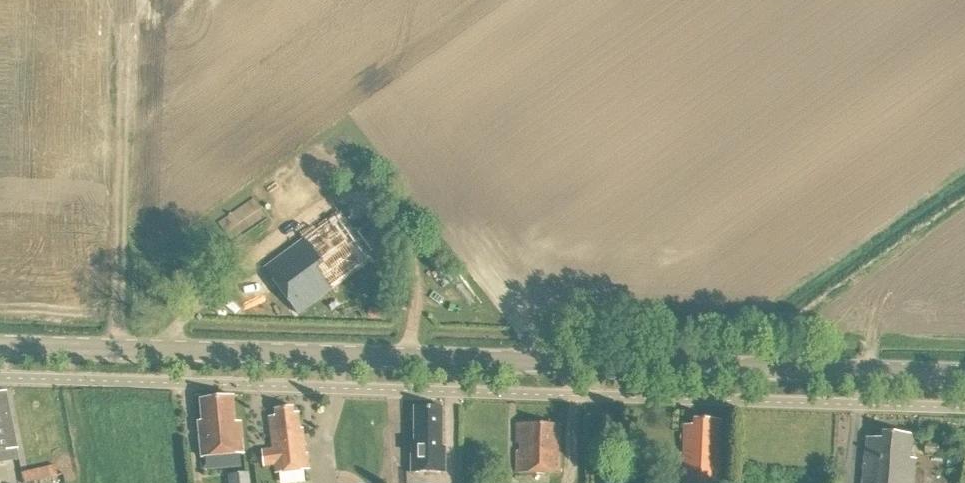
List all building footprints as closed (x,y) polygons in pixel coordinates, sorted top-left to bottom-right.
[(280,283),(272,289),(293,319),(354,275),(359,282),(374,270),(337,219),(269,268),(280,283)] [(18,459),(16,450),(18,450),(6,392),(0,393),(0,463),(18,459)] [(203,402),(205,424),(200,424),(204,458),(244,454),(241,423),(236,424),(234,399),(203,402)] [(270,416),(273,449),(262,451),(264,467),(275,465),(276,474),(310,470),(308,453),(307,453),(304,427),(301,428),(300,412),(295,413),(294,406),(276,408),(276,415),(270,416)] [(413,447),(413,472),(447,472),(447,447),(444,447),(444,407),(416,407),(416,447),(413,447)] [(682,482),(719,482),(722,420),(695,419),(695,426),(686,425),(684,455),(683,456),(682,482)] [(519,423),(518,473),(561,474),(562,424),(519,423)] [(912,458),(913,434),(884,432),(883,440),(867,439),(864,482),(916,482),(917,459),(912,458)] [(938,445),(924,445),(924,455),(939,455),(938,445)] [(54,464),(25,471),(28,482),(56,475),(54,464)] [(228,482),(250,482),(249,473),(227,475),(228,482)]
